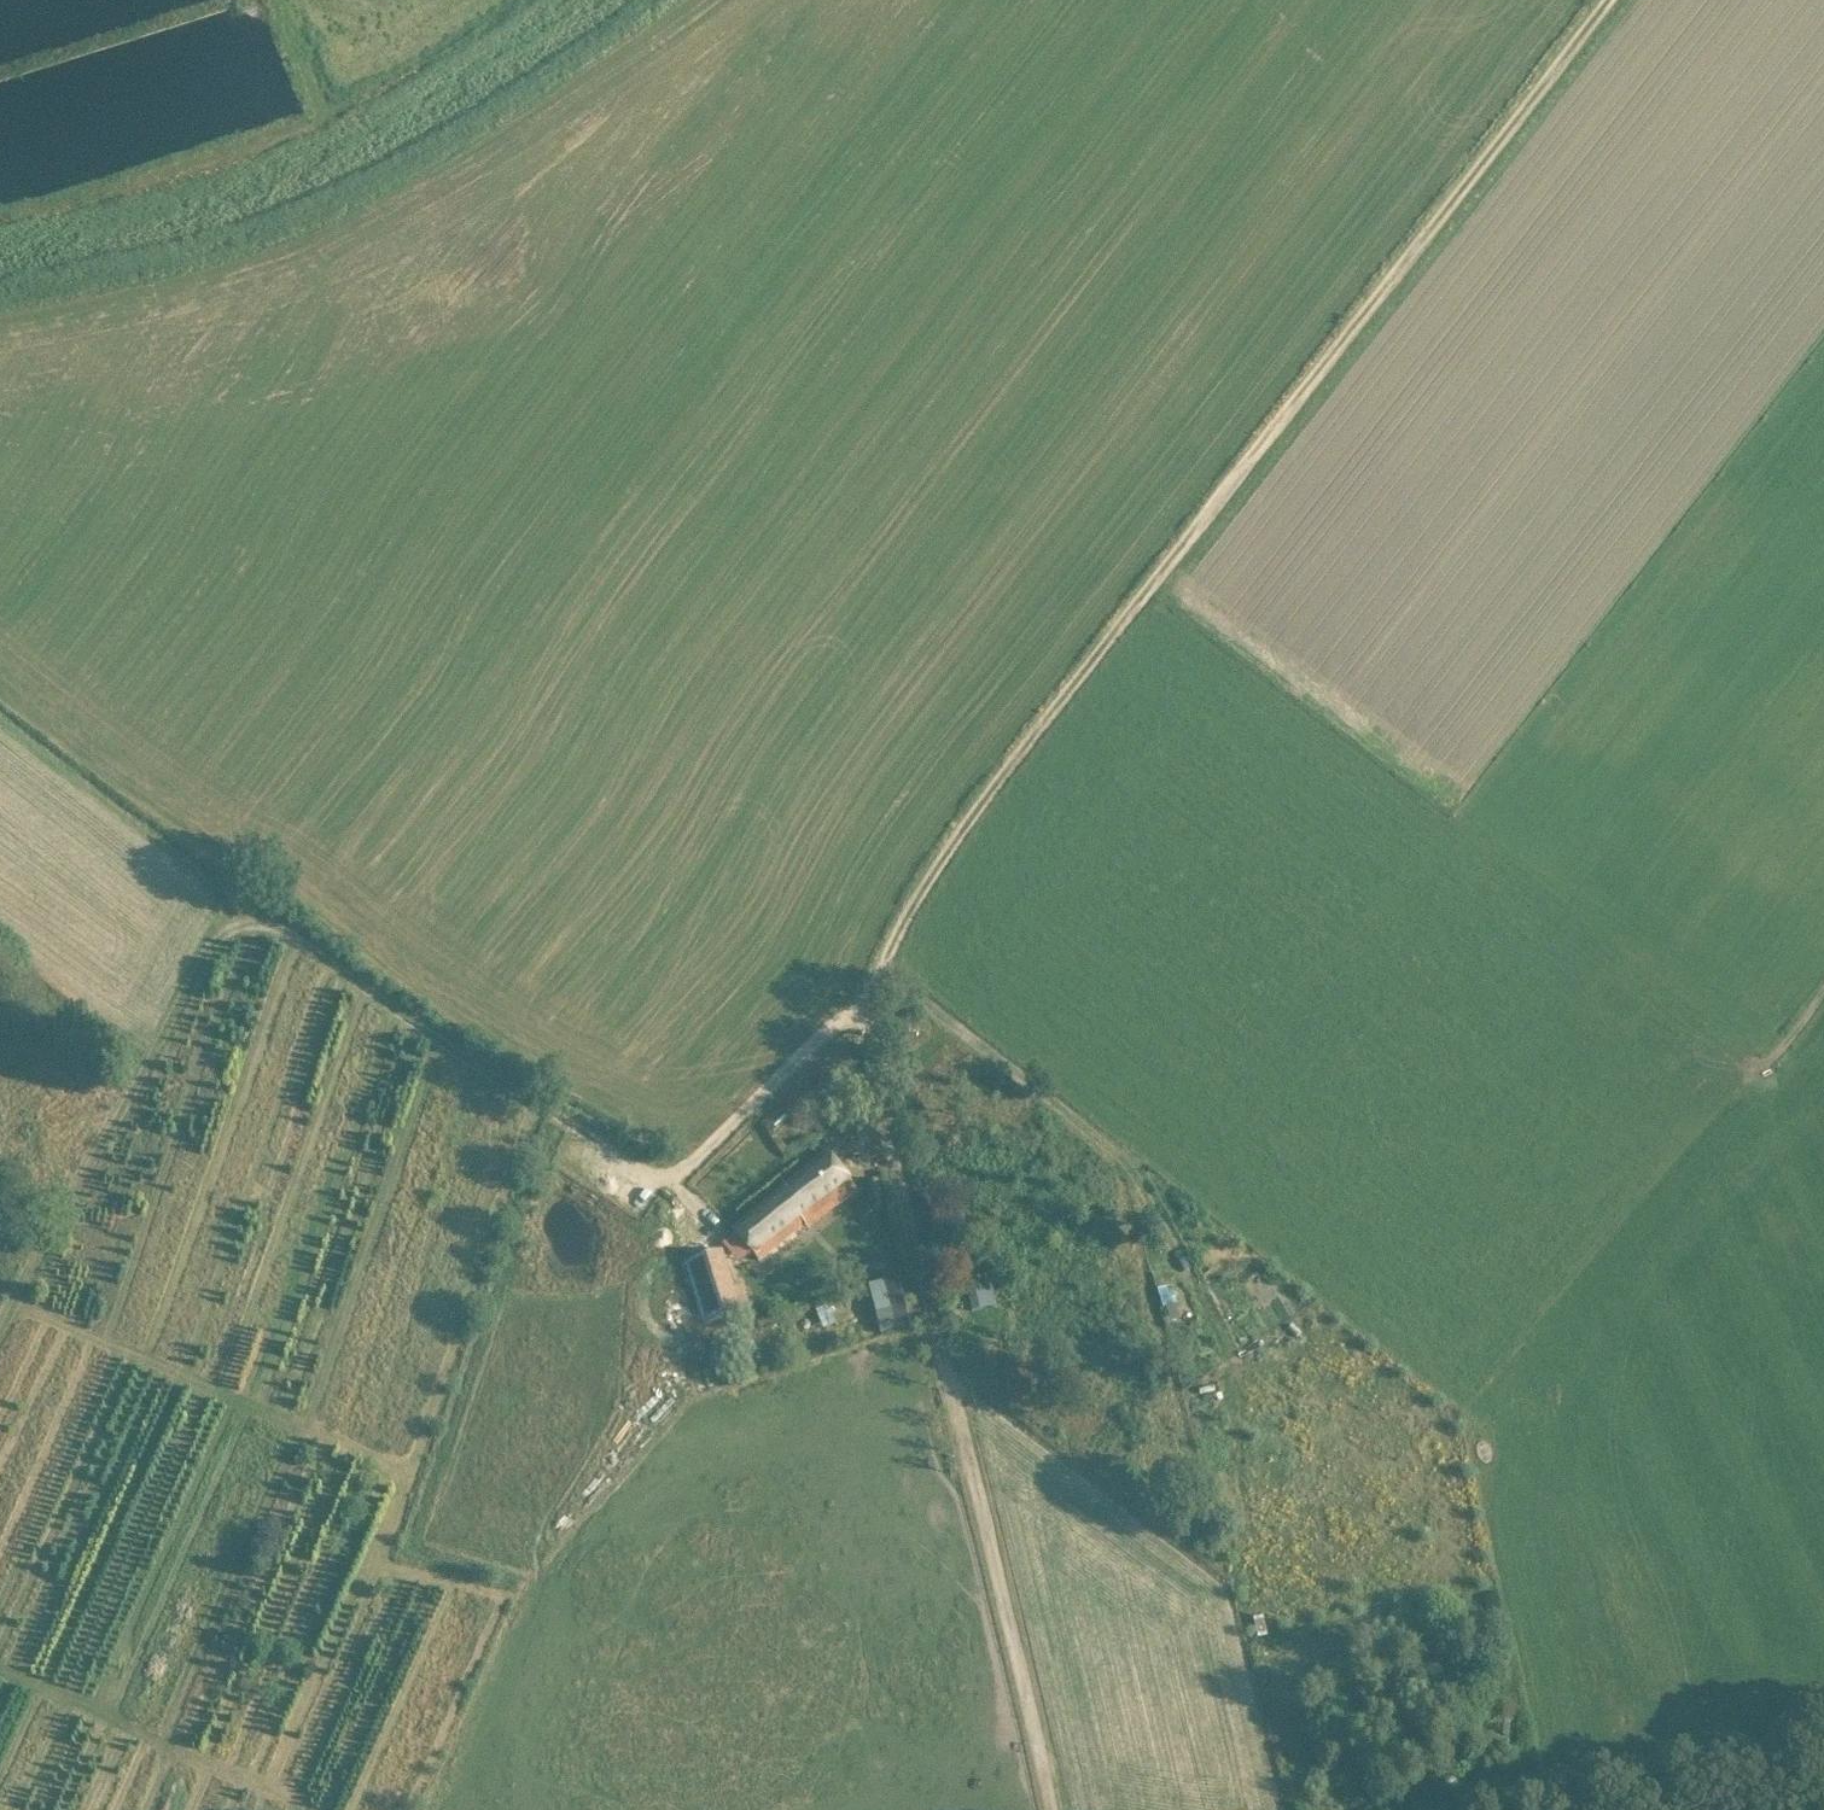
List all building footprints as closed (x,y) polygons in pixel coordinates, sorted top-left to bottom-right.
[(858,1191),(841,1171),(826,1153),(733,1230),(761,1264),(811,1221),(816,1226),(831,1214),(827,1209),(835,1202),(839,1207),(858,1191)] [(880,1180),(865,1183),(869,1200),(870,1199),(872,1208),(884,1206),(882,1197),(884,1196),(880,1180)] [(721,1251),(687,1262),(708,1324),(749,1310),(741,1286),(733,1289),(721,1251)] [(868,1285),(869,1288),(880,1333),(909,1326),(897,1278),(868,1285)] [(981,1285),(967,1288),(972,1312),(986,1309),(981,1285)]
